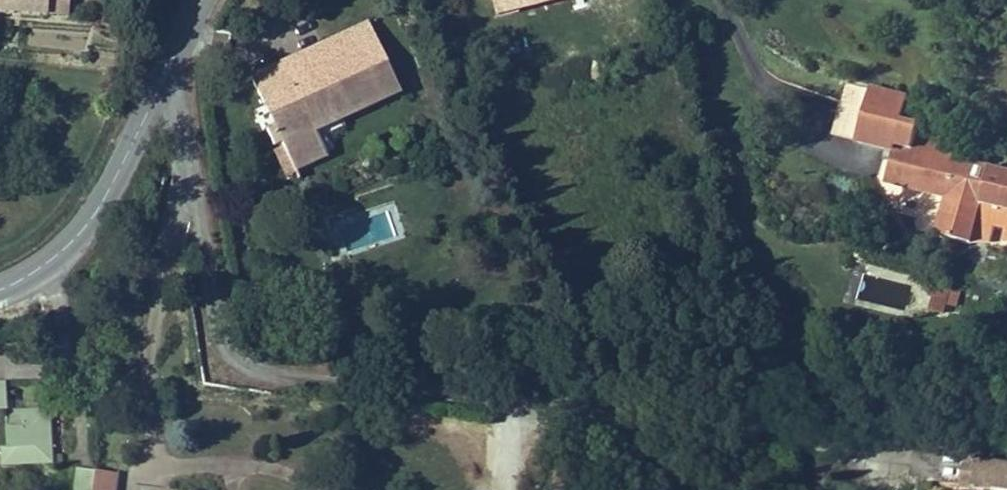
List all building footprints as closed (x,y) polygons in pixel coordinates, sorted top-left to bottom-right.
[(44,12),(45,9),(63,11),(64,0),(0,0),(0,10),(44,12)] [(496,9),(530,0),(494,0),(496,9)] [(364,13),(247,64),(270,116),(265,118),(271,133),(277,131),(290,160),(328,143),(326,139),(348,129),(339,109),(395,84),(364,13)] [(858,138),(893,147),(885,178),(945,193),(938,224),(947,226),(942,245),(966,250),(967,242),(983,246),(988,228),(1001,231),(1000,238),(1006,239),(1006,169),(940,153),(942,143),(912,135),(916,119),(898,115),(903,96),(870,88),(858,138)] [(933,285),(931,304),(958,307),(960,288),(933,285)] [(2,446),(3,461),(30,459),(29,443),(41,442),(38,408),(1,411),(1,407),(0,407),(0,446),(2,446)] [(69,422),(56,420),(51,451),(64,453),(69,422)] [(41,442),(29,443),(30,459),(3,461),(2,446),(0,446),(0,467),(45,464),(43,442),(41,442)] [(83,489),(98,489),(102,452),(86,450),(83,489)] [(974,460),(969,489),(1006,489),(1006,466),(974,460)]
